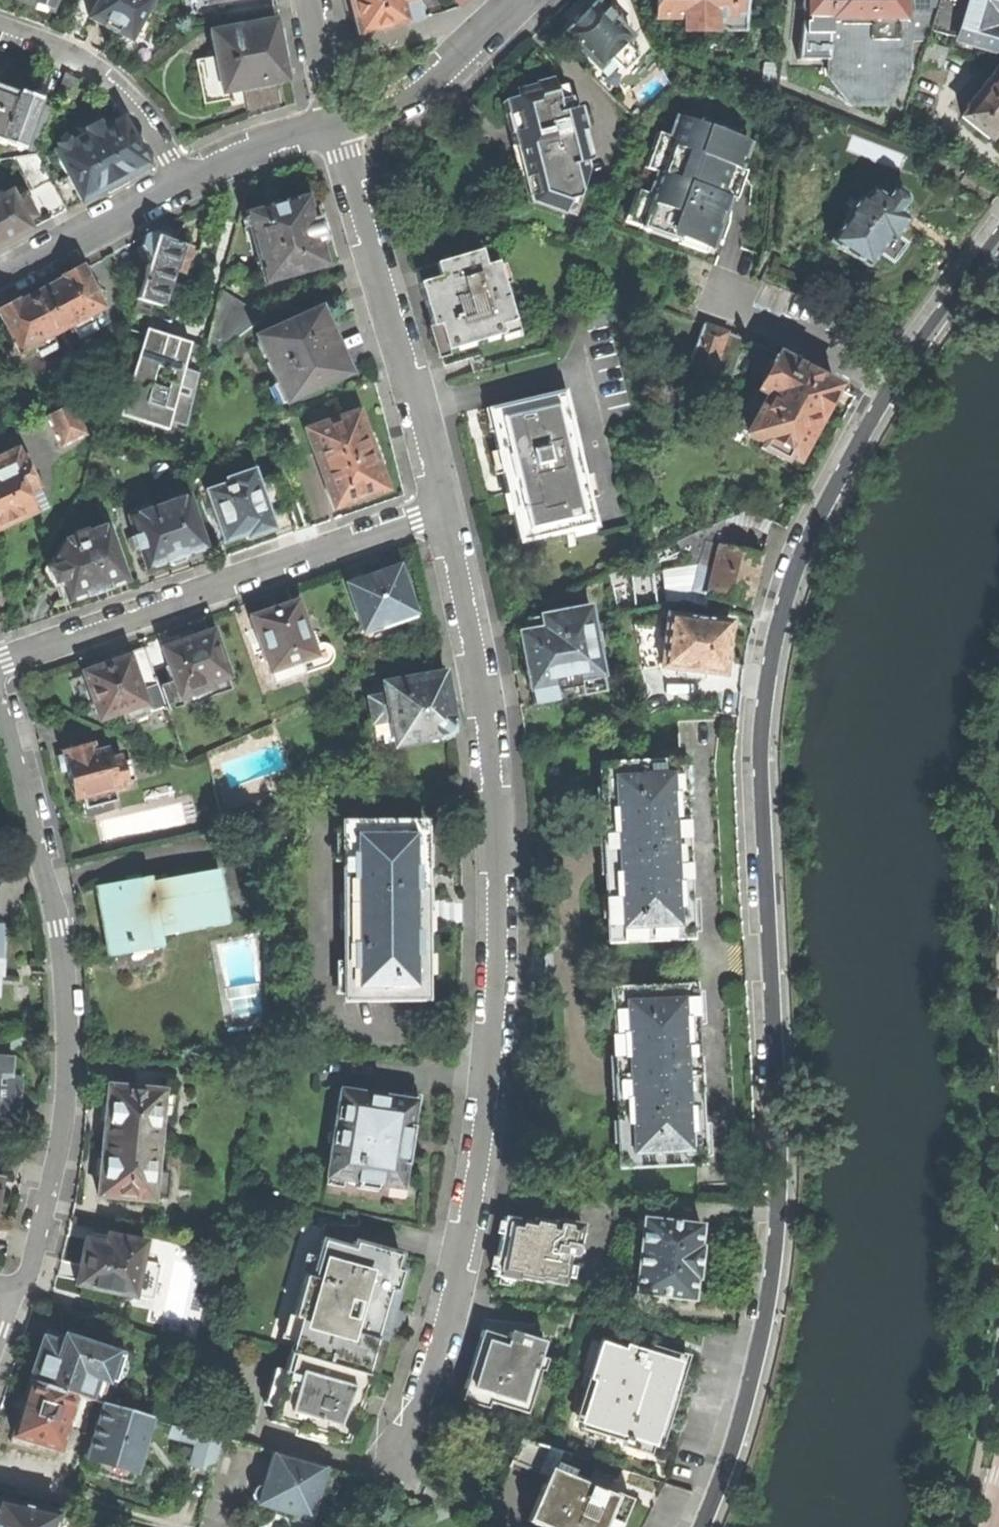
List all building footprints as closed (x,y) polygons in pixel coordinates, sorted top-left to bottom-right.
[(50,8),(53,0),(27,0),(50,8)] [(141,19),(152,0),(99,0),(89,17),(110,29),(130,39),(132,35),(141,19)] [(420,20),(414,0),(350,0),(353,11),(359,36),(389,28),(420,20)] [(655,19),(682,19),(682,32),(743,32),(743,0),(655,0),(655,19)] [(798,61),(828,61),(828,0),(802,0),(798,61)] [(828,61),(828,77),(851,105),(882,106),(906,79),(906,44),(906,0),(828,0),(828,61)] [(906,44),(927,42),(931,30),(940,0),(906,0),(906,44)] [(931,30),(991,48),(998,20),(998,0),(940,0),(931,30)] [(574,18),(562,30),(566,33),(564,35),(598,70),(611,57),(622,69),(634,57),(623,45),(631,37),(597,2),(585,14),(577,22),(574,18)] [(141,40),(150,24),(141,19),(132,35),(141,40)] [(211,32),(216,57),(223,93),(286,82),(281,57),(287,56),(285,43),(282,31),(277,32),(275,20),(211,32)] [(223,93),(216,57),(197,60),(205,104),(224,101),(223,93)] [(962,118),(989,140),(996,131),(998,133),(998,65),(984,83),(988,86),(962,118)] [(585,131),(580,108),(572,110),(569,99),(558,102),(553,82),(535,86),(537,93),(506,101),(501,106),(511,147),(517,148),(520,160),(525,179),(531,177),(537,203),(563,212),(567,199),(579,197),(587,173),(577,133),(585,131)] [(34,99),(36,93),(23,89),(22,94),(17,92),(16,94),(0,89),(0,143),(20,151),(21,147),(37,103),(38,100),(34,99)] [(52,108),(37,103),(21,147),(37,153),(52,108)] [(67,177),(80,202),(148,166),(147,164),(148,157),(142,147),(136,145),(130,133),(122,118),(102,129),(98,121),(84,128),(87,134),(54,151),(67,177)] [(680,243),(682,236),(714,247),(722,225),(730,200),(724,198),(734,169),(741,171),(751,143),(737,138),(739,133),(701,121),(699,126),(677,118),(639,230),(680,243)] [(36,154),(18,157),(35,186),(50,179),(36,154)] [(80,202),(67,177),(52,184),(65,210),(80,202)] [(0,197),(0,245),(11,240),(30,229),(26,220),(36,215),(24,193),(15,198),(11,191),(0,197)] [(848,218),(830,243),(867,269),(876,255),(888,263),(895,254),(901,245),(893,240),(906,222),(897,215),(905,203),(905,199),(894,191),(891,192),(885,200),(871,191),(864,201),(859,198),(846,217),(848,218)] [(276,203),(246,211),(264,281),(324,264),(318,240),(322,239),(324,238),(324,235),(320,219),(318,217),(316,216),(312,217),(306,195),(276,203)] [(147,259),(135,298),(160,305),(172,268),(181,270),(188,246),(175,242),(166,239),(163,233),(157,235),(154,230),(144,234),(140,244),(147,259)] [(415,269),(425,304),(438,353),(502,335),(500,326),(514,322),(498,263),(485,267),(480,251),(415,269)] [(62,279),(41,290),(61,329),(71,324),(75,332),(94,322),(90,314),(103,307),(82,268),(62,279)] [(0,312),(0,313),(20,351),(33,344),(37,351),(55,342),(51,334),(61,329),(41,290),(19,302),(0,312)] [(219,291),(200,365),(261,319),(219,291)] [(279,331),(256,341),(283,404),(349,375),(332,337),(319,307),(277,326),(279,331)] [(702,324),(687,367),(729,382),(744,339),(714,329),(702,324)] [(166,430),(168,421),(183,369),(191,343),(169,337),(144,330),(136,360),(156,366),(171,370),(166,388),(151,384),(131,378),(119,416),(166,430)] [(749,397),(732,427),(763,444),(760,449),(783,461),(785,457),(796,463),(807,442),(805,441),(813,427),(836,387),(777,354),(757,390),(748,385),(743,394),(749,397)] [(131,378),(151,384),(156,366),(136,360),(131,378)] [(183,369),(168,421),(184,425),(199,374),(183,369)] [(512,514),(518,540),(541,535),(542,539),(566,533),(564,525),(594,518),(571,419),(566,420),(560,392),(491,408),(496,431),(492,432),(500,465),(506,494),(511,493),(515,514),(512,514)] [(71,402),(45,415),(61,446),(86,433),(71,402)] [(322,423),(304,429),(312,453),(320,450),(331,483),(324,486),(332,509),(350,503),(350,504),(359,501),(370,497),(369,496),(388,490),(379,466),(378,466),(366,434),(367,433),(359,410),(341,417),(341,415),(321,422),(322,423)] [(9,426),(12,432),(22,427),(19,421),(9,426)] [(0,457),(0,526),(43,506),(22,458),(19,459),(15,450),(0,457)] [(226,483),(204,490),(222,542),(243,535),(245,539),(261,534),(273,530),(267,513),(283,508),(273,480),(258,485),(252,469),(224,479),(226,483)] [(136,514),(127,517),(134,537),(130,538),(134,550),(138,549),(145,569),(165,562),(172,565),(177,564),(182,562),(184,556),(205,548),(187,496),(151,509),(149,502),(133,507),(136,514)] [(106,525),(62,540),(51,558),(53,565),(49,566),(47,568),(47,570),(50,580),(51,582),(53,583),(58,582),(65,602),(84,595),(85,597),(97,593),(107,589),(106,587),(125,581),(106,525)] [(724,526),(719,547),(740,552),(746,531),(724,526)] [(706,597),(719,547),(703,542),(695,566),(662,571),(667,601),(706,597)] [(719,547),(706,597),(747,607),(753,583),(759,557),(740,552),(719,547)] [(370,576),(346,585),(362,632),(414,614),(397,567),(370,576)] [(300,660),(314,655),(295,601),(272,609),(250,617),(256,634),(254,635),(261,656),(263,655),(269,671),(276,669),(280,681),(304,673),(300,660)] [(556,701),(555,700),(554,690),(562,689),(578,686),(580,697),(603,693),(600,678),(602,678),(589,608),(538,617),(541,629),(516,633),(521,662),(527,690),(530,690),(532,705),(556,701)] [(729,623),(666,616),(660,668),(679,670),(678,673),(702,675),(702,673),(722,676),(725,650),(729,623)] [(178,700),(191,699),(199,696),(210,689),(208,683),(227,676),(211,631),(182,641),(161,649),(167,667),(164,668),(169,681),(171,680),(178,700)] [(127,656),(139,690),(157,684),(144,646),(123,654),(124,657),(127,656)] [(106,664),(81,672),(97,720),(119,713),(123,723),(147,715),(139,690),(127,656),(124,657),(106,664)] [(390,720),(394,741),(394,745),(434,738),(440,736),(445,732),(448,728),(450,718),(446,695),(442,673),(383,684),(385,695),(387,704),(380,706),(382,722),(390,720)] [(564,699),(562,689),(554,690),(555,700),(564,699)] [(387,704),(385,695),(367,698),(375,744),(394,741),(390,720),(382,722),(380,706),(387,704)] [(83,796),(86,807),(115,799),(112,789),(128,784),(120,756),(108,759),(106,750),(93,753),(91,744),(55,754),(60,773),(66,772),(68,780),(73,799),(83,796)] [(607,940),(688,937),(679,761),(599,767),(602,835),(613,841),(614,853),(614,861),(604,869),(607,940)] [(345,999),(425,999),(424,928),(413,922),(412,911),(412,902),(424,896),(423,823),(343,823),(345,999)] [(150,882),(160,935),(227,923),(217,870),(150,882)] [(162,946),(160,935),(150,882),(149,877),(96,887),(102,917),(109,956),(162,946)] [(619,1167),(699,1164),(690,988),(610,991),(613,1063),(625,1068),(626,1080),(626,1089),(615,1095),(619,1167)] [(11,1075),(12,1056),(0,1055),(0,1121),(9,1121),(10,1109),(19,1110),(20,1092),(20,1076),(11,1075)] [(133,1088),(162,1091),(164,1075),(135,1072),(133,1088)] [(160,1121),(162,1095),(162,1091),(133,1088),(106,1085),(104,1113),(101,1142),(157,1147),(160,1121)] [(408,1143),(410,1132),(413,1132),(414,1124),(411,1123),(415,1101),(339,1089),(327,1168),(330,1168),(337,1179),(355,1182),(354,1190),(376,1193),(377,1186),(390,1188),(399,1180),(403,1180),(405,1165),(408,1165),(409,1160),(406,1159),(408,1143)] [(160,1121),(172,1122),(174,1096),(162,1095),(160,1121)] [(96,1196),(152,1201),(152,1198),(165,1199),(168,1174),(155,1173),(157,1147),(101,1142),(99,1164),(96,1196)] [(634,1292),(691,1299),(693,1278),(696,1278),(698,1260),(700,1246),(697,1246),(699,1224),(642,1218),(634,1292)] [(539,1281),(563,1285),(569,1255),(574,1255),(576,1254),(577,1251),(577,1248),(574,1244),(579,1244),(581,1229),(579,1226),(563,1223),(563,1225),(533,1220),(532,1226),(503,1221),(498,1249),(493,1276),(518,1281),(518,1279),(539,1283),(539,1281)] [(76,1285),(135,1297),(142,1261),(139,1260),(143,1242),(107,1234),(104,1244),(85,1240),(82,1256),(76,1285)] [(389,1291),(395,1269),(400,1254),(353,1240),(351,1247),(321,1238),(310,1276),(303,1275),(291,1317),(298,1319),(288,1352),(363,1374),(378,1321),(387,1323),(389,1316),(391,1308),(384,1306),(389,1291)] [(389,1291),(396,1293),(402,1270),(395,1269),(389,1291)] [(488,1402),(525,1414),(539,1370),(535,1368),(543,1343),(510,1332),(508,1339),(481,1331),(472,1356),(462,1389),(490,1397),(488,1402)] [(629,1439),(651,1445),(664,1403),(679,1354),(652,1345),(654,1337),(634,1331),(633,1334),(628,1348),(607,1341),(597,1374),(590,1372),(587,1381),(594,1383),(580,1428),(628,1443),(629,1439)] [(73,1395),(88,1400),(91,1401),(99,1403),(107,1379),(114,1381),(122,1353),(105,1348),(104,1350),(63,1338),(63,1339),(48,1335),(46,1341),(42,1339),(36,1358),(28,1382),(73,1395)] [(268,1422),(345,1443),(352,1419),(350,1418),(354,1406),(363,1374),(288,1352),(283,1372),(272,1408),(268,1422)] [(263,1405),(272,1408),(283,1372),(273,1370),(263,1405)] [(10,1442),(55,1456),(66,1420),(73,1395),(28,1382),(19,1414),(10,1442)] [(88,1400),(73,1395),(66,1420),(70,1421),(70,1424),(83,1428),(91,1401),(88,1400)] [(158,1396),(151,1418),(166,1422),(172,1401),(158,1396)] [(86,1456),(135,1471),(151,1418),(102,1403),(92,1436),(86,1456)] [(169,1434),(188,1439),(191,1429),(172,1424),(169,1434)] [(191,1465),(210,1471),(220,1438),(191,1429),(188,1439),(198,1442),(191,1465)] [(509,1465),(546,1480),(549,1472),(551,1473),(559,1453),(520,1437),(509,1465)] [(257,1502),(260,1503),(259,1507),(258,1509),(308,1524),(314,1501),(320,1503),(328,1468),(274,1452),(264,1485),(261,1485),(258,1486),(255,1488),(253,1491),(253,1494),(253,1496),(255,1500),(257,1502)] [(618,1526),(629,1498),(603,1488),(607,1477),(593,1472),(589,1482),(570,1474),(567,1479),(551,1473),(549,1472),(546,1480),(544,1485),(542,1484),(527,1522),(540,1526),(618,1526)] [(69,1525),(65,1518),(57,1516),(58,1513),(0,1499),(0,1526),(68,1526),(69,1525)]
